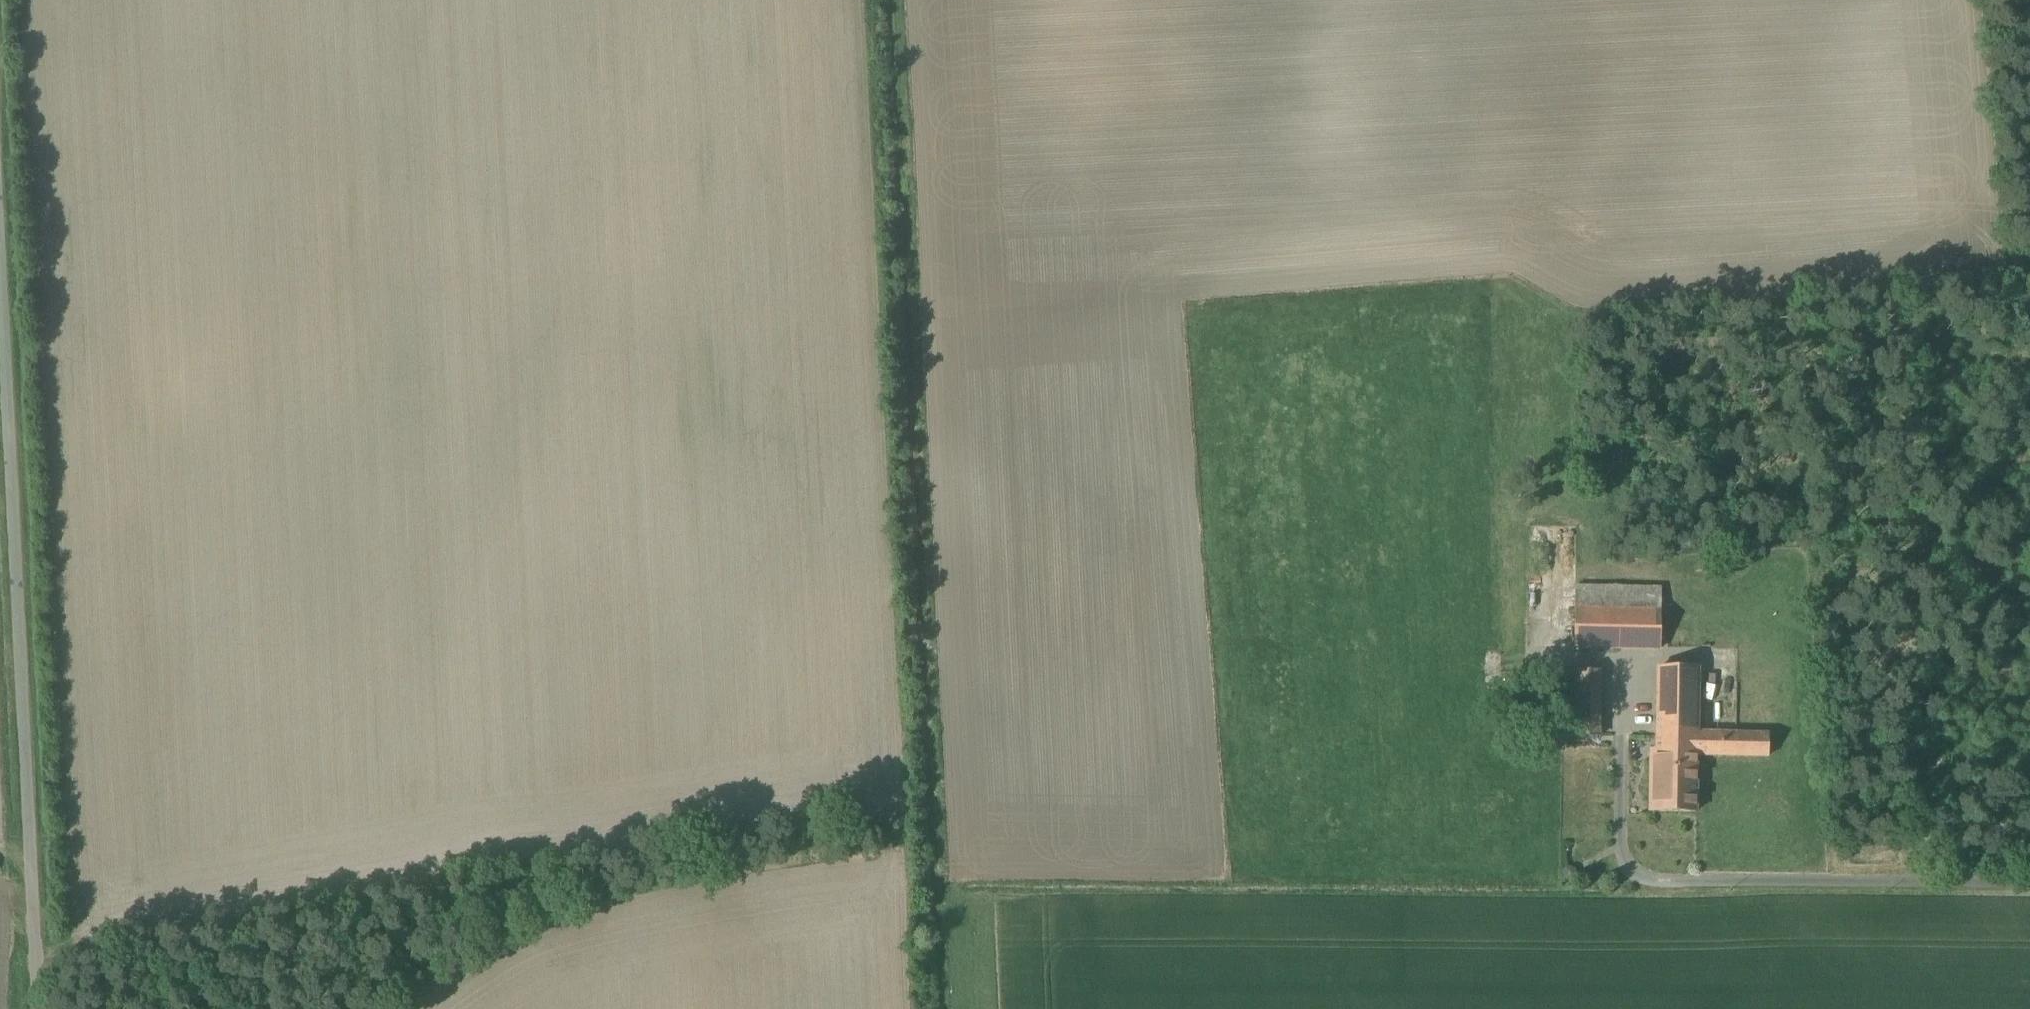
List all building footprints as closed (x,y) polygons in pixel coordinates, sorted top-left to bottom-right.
[(1662,580),(1578,578),(1576,639),(1661,641),(1662,580)] [(1601,730),(1601,665),(1576,665),(1576,730),(1601,730)] [(1661,668),(1659,761),(1698,762),(1698,758),(1771,757),(1770,685),(1738,685),(1737,735),(1700,734),(1699,668),(1661,668)] [(1697,813),(1698,762),(1659,761),(1653,761),(1653,813),(1697,813)]
